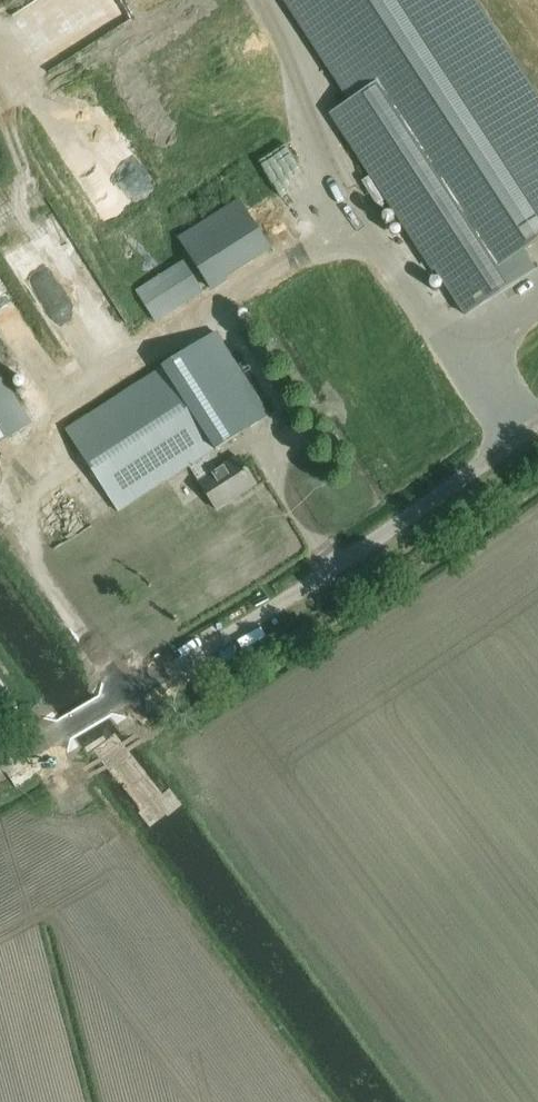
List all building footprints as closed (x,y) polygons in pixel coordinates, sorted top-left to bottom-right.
[(537,241),(537,98),(536,95),(474,0),(283,0),(350,102),(333,113),(465,315),(492,297),(534,270),(522,252),(537,241)] [(270,245),(241,200),(182,239),(214,288),(228,279),(225,274),(270,245)] [(156,321),(204,291),(207,289),(201,280),(197,282),(183,259),(136,289),(156,321)] [(217,510),(257,485),(239,456),(219,469),(208,452),(217,447),(218,448),(271,415),(218,331),(164,365),(166,368),(68,429),(119,510),(191,465),(200,480),(199,481),(217,510)] [(32,422),(0,372),(0,443),(32,422)]
